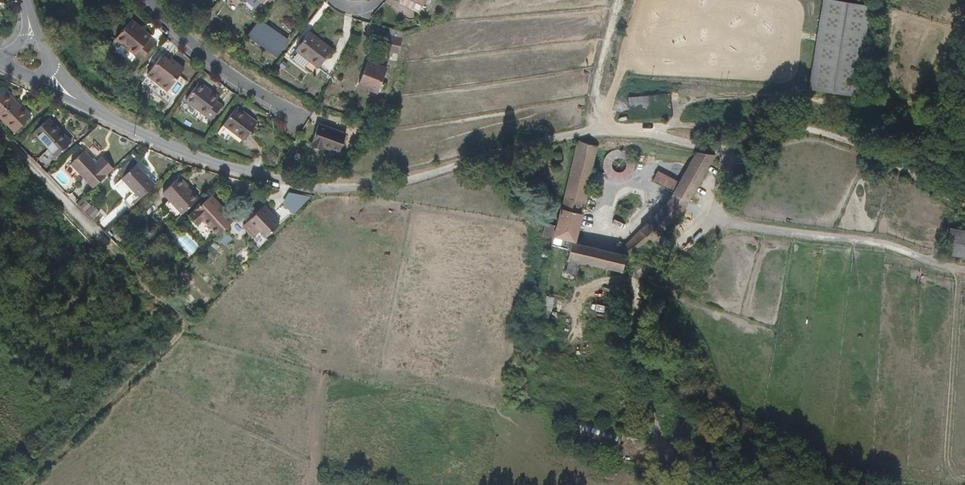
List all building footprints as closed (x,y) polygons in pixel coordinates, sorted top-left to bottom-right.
[(426,0),(402,0),(401,4),(420,13),(426,0)] [(851,93),(856,49),(862,50),(868,3),(847,0),(819,0),(808,88),(851,93)] [(155,43),(149,38),(151,35),(132,19),(116,38),(141,59),(155,43)] [(260,19),(247,36),(277,56),(289,39),(260,19)] [(296,50),(319,67),(333,48),(310,31),(296,50)] [(383,50),(398,53),(401,39),(386,35),(383,50)] [(163,55),(148,74),(168,89),(184,68),(172,58),(170,61),(163,55)] [(378,92),(379,91),(382,82),(388,68),(370,60),(359,84),(378,92)] [(168,89),(148,74),(143,81),(162,97),(168,89)] [(185,100),(211,119),(223,104),(216,98),(219,95),(200,81),(185,100)] [(14,131),(31,115),(6,90),(0,96),(0,116),(14,131)] [(671,119),(670,93),(629,95),(630,121),(671,119)] [(206,127),(211,119),(185,100),(180,107),(206,127)] [(237,106),(224,124),(244,139),(258,121),(237,106)] [(49,148),(56,156),(58,154),(71,141),(50,117),(34,132),(49,148)] [(244,139),(224,124),(222,127),(242,142),(244,139)] [(325,146),(339,151),(346,134),(320,124),(311,144),(324,149),(325,146)] [(625,147),(580,140),(554,240),(583,245),(589,218),(584,216),(586,207),(587,207),(590,198),(594,198),(596,189),(601,190),(613,156),(621,158),(625,147)] [(54,157),(56,156),(49,148),(39,157),(46,164),(54,157)] [(93,188),(114,168),(103,155),(96,161),(85,150),(71,163),(93,188)] [(611,252),(583,245),(578,265),(621,276),(624,255),(646,244),(666,230),(685,212),(715,154),(695,153),(670,208),(611,252)] [(140,198),(156,184),(137,164),(122,178),(140,198)] [(52,176),(64,189),(73,182),(61,168),(52,176)] [(182,213),(199,198),(179,177),(163,193),(182,213)] [(297,214),(307,198),(290,189),(281,205),(297,214)] [(218,235),(233,220),(210,196),(190,213),(199,223),(204,219),(218,235)] [(277,226),(271,220),(267,216),(269,214),(263,207),(242,227),(252,238),(258,233),(264,239),(277,226)] [(675,238),(691,219),(685,212),(666,230),(675,238)] [(964,257),(964,230),(949,227),(945,254),(964,257)] [(189,254),(197,246),(184,233),(176,241),(189,254)] [(546,295),(543,318),(554,320),(557,297),(546,295)] [(648,299),(641,305),(654,316),(660,311),(648,299)] [(579,445),(619,447),(620,430),(580,428),(579,445)]
